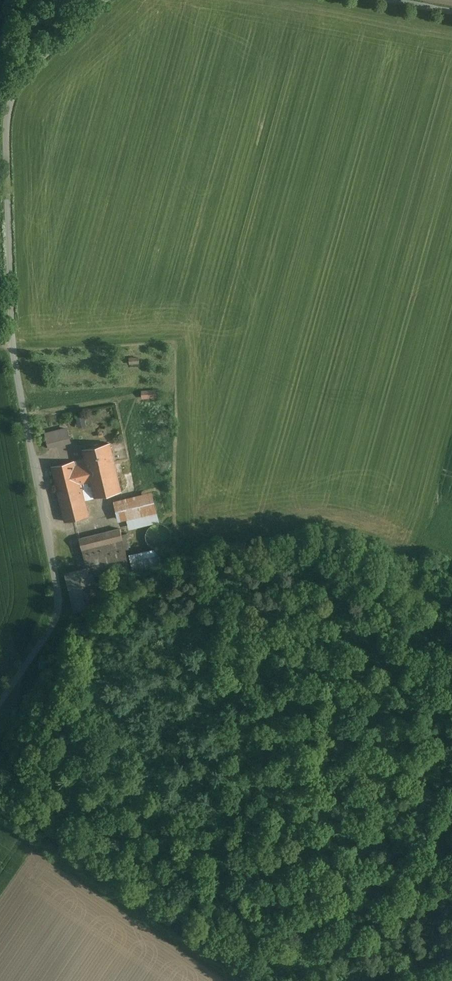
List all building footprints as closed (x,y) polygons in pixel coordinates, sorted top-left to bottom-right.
[(68,427),(45,432),(49,448),(72,443),(68,427)] [(87,464),(88,468),(115,461),(110,443),(83,449),(87,464)] [(75,461),(53,467),(66,522),(89,516),(79,476),(89,474),(95,497),(122,491),(115,461),(88,468),(87,464),(76,467),(75,461)] [(121,529),(121,532),(159,523),(152,494),(115,503),(121,529)] [(148,530),(147,532),(147,534),(147,536),(147,538),(147,540),(148,542),(149,544),(150,545),(152,547),(154,548),(156,549),(158,549),(160,549),(162,549),(164,548),(166,547),(167,546),(169,544),(170,543),(171,541),(171,539),(171,537),(171,535),(171,533),(170,531),(169,529),(168,528),(166,526),(164,525),(162,525),(160,524),(158,524),(156,524),(154,525),(153,526),(151,527),(149,529),(148,530)] [(121,529),(80,539),(87,567),(88,573),(92,573),(129,564),(121,532),(121,529)] [(131,555),(134,571),(160,565),(158,551),(131,555)] [(100,605),(92,573),(88,573),(87,567),(67,572),(76,611),(100,605)]
